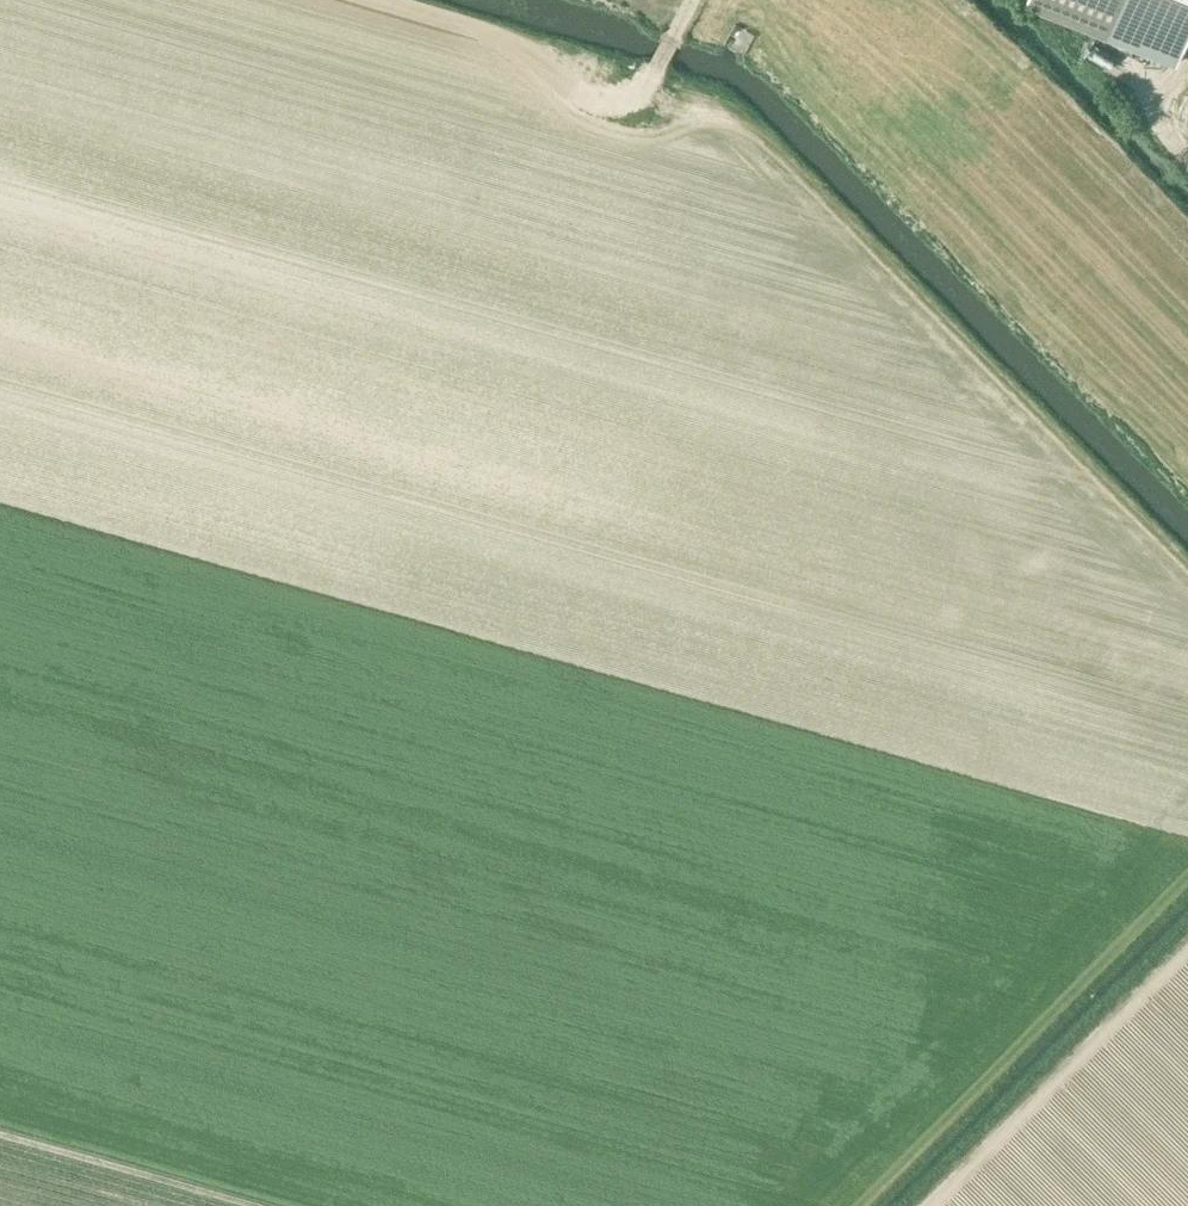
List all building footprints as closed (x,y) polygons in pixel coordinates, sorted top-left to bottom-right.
[(1025,1),(1106,34),(1120,0),(1025,0),(1025,1)]
